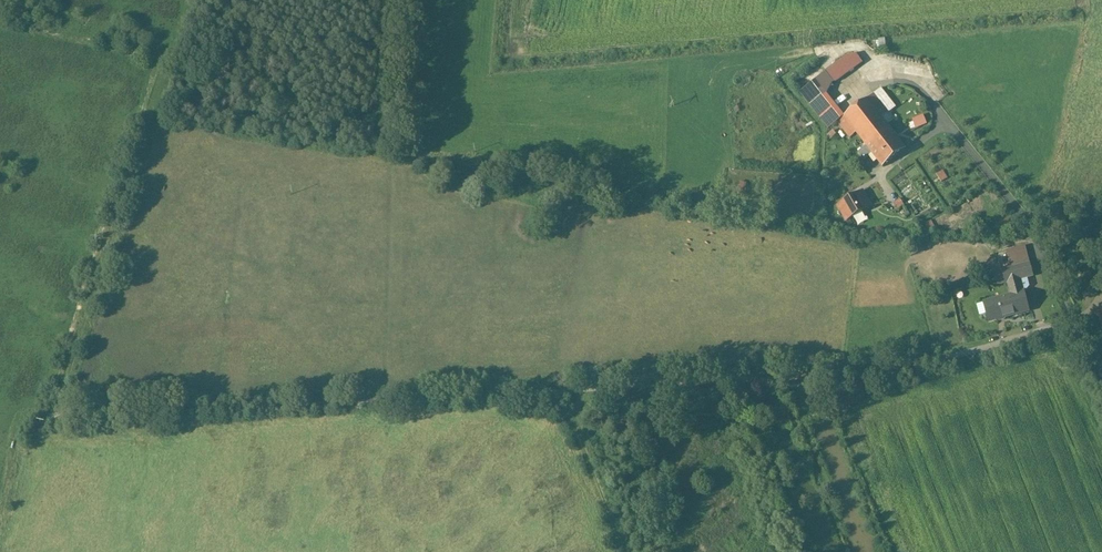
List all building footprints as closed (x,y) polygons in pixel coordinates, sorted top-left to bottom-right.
[(811,107),(827,95),(823,90),(854,67),(847,58),(829,71),(828,70),(823,73),(824,74),(800,92),(811,107)] [(866,99),(881,118),(889,112),(874,93),(866,99)] [(844,116),(852,110),(847,103),(839,110),(827,95),(811,107),(829,129),(837,122),(850,137),(856,132),(844,116)] [(881,118),(866,99),(852,110),(844,116),(856,132),(859,135),(881,118)] [(919,127),(931,123),(927,113),(915,118),(919,127)] [(866,145),(872,152),(883,167),(905,149),(881,118),(859,135),(866,145)] [(872,152),(866,145),(858,152),(864,159),(872,152)] [(916,209),(924,204),(904,171),(894,176),(904,192),(905,192),(916,209)] [(875,212),(863,190),(837,205),(849,227),(875,212)] [(904,198),(897,202),(901,207),(907,203),(904,198)] [(935,219),(927,222),(931,230),(938,227),(935,219)] [(1013,249),(1018,267),(1030,263),(1025,246),(1013,249)] [(998,285),(1008,282),(1019,279),(1033,275),(1030,263),(1018,267),(1002,271),(994,273),(998,285)] [(1029,311),(1019,279),(1008,282),(1011,295),(998,299),(1003,317),(1029,311)] [(989,321),(1003,317),(998,299),(984,302),(989,321)] [(822,384),(806,384),(807,393),(808,393),(819,393),(820,392),(819,389),(822,389),(822,386),(822,384)] [(819,393),(808,393),(809,401),(819,401),(819,393)]
